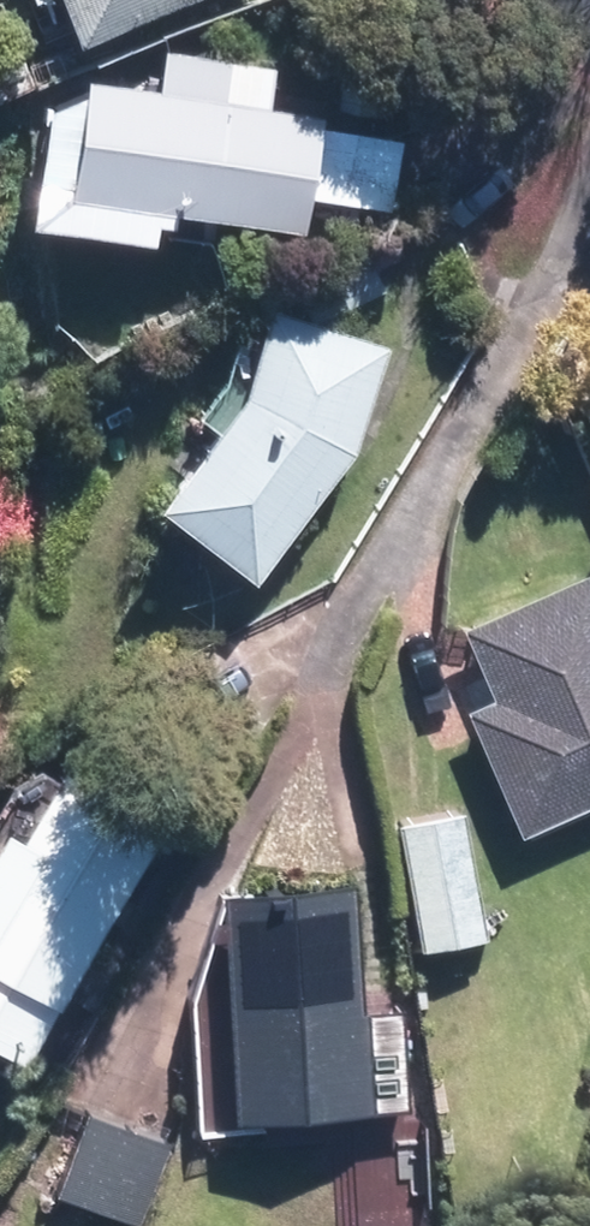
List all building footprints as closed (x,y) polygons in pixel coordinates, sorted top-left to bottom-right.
[(184,0),(33,0),(54,53),(184,0)] [(394,141),(305,129),(306,118),(210,104),(216,62),(152,52),(146,95),(57,82),(40,198),(289,234),(295,199),(383,212),(394,141)] [(303,321),(376,292),(360,252),(287,281),(303,321)] [(223,400),(128,508),(235,584),(340,459),(375,346),(253,310),(223,400)] [(583,572),(453,630),(483,698),(454,711),(511,841),(589,807),(589,589),(583,572)] [(8,1067),(151,832),(41,765),(0,832),(0,1062),(8,1067)] [(475,940),(453,814),(388,825),(409,951),(475,940)] [(355,1115),(341,883),(203,890),(217,1122),(355,1115)] [(136,1222),(163,1148),(75,1117),(49,1191),(136,1222)]
